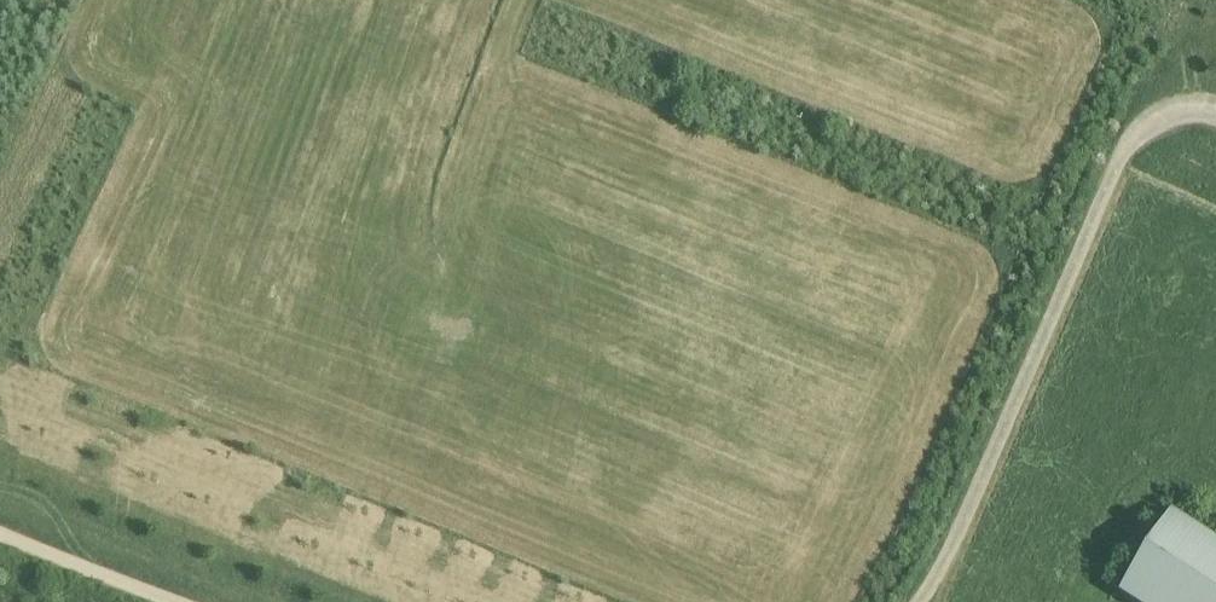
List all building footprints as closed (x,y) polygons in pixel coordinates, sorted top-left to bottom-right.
[(1173,513),(1119,596),(1129,601),(1215,601),(1215,541),(1173,513)]
